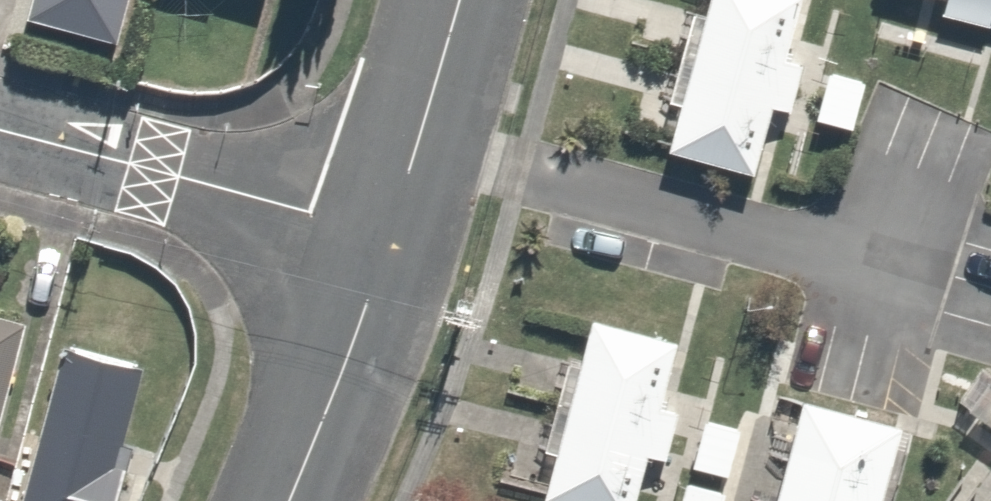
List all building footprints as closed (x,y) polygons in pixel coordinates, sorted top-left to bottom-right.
[(651,141),(744,169),(796,0),(695,0),(651,141)] [(928,13),(982,26),(988,1),(990,1),(990,0),(931,0),(928,13)] [(14,309),(14,307),(0,303),(0,359),(14,309)] [(638,447),(660,452),(671,406),(649,401),(665,338),(577,317),(534,495),(558,500),(625,500),(638,447)] [(50,340),(9,500),(108,500),(120,452),(104,448),(126,360),(50,340)] [(792,395),(762,500),(871,500),(893,423),(792,395)] [(744,412),(694,403),(683,465),(732,474),(744,412)] [(678,475),(672,500),(716,500),(720,484),(678,475)]
